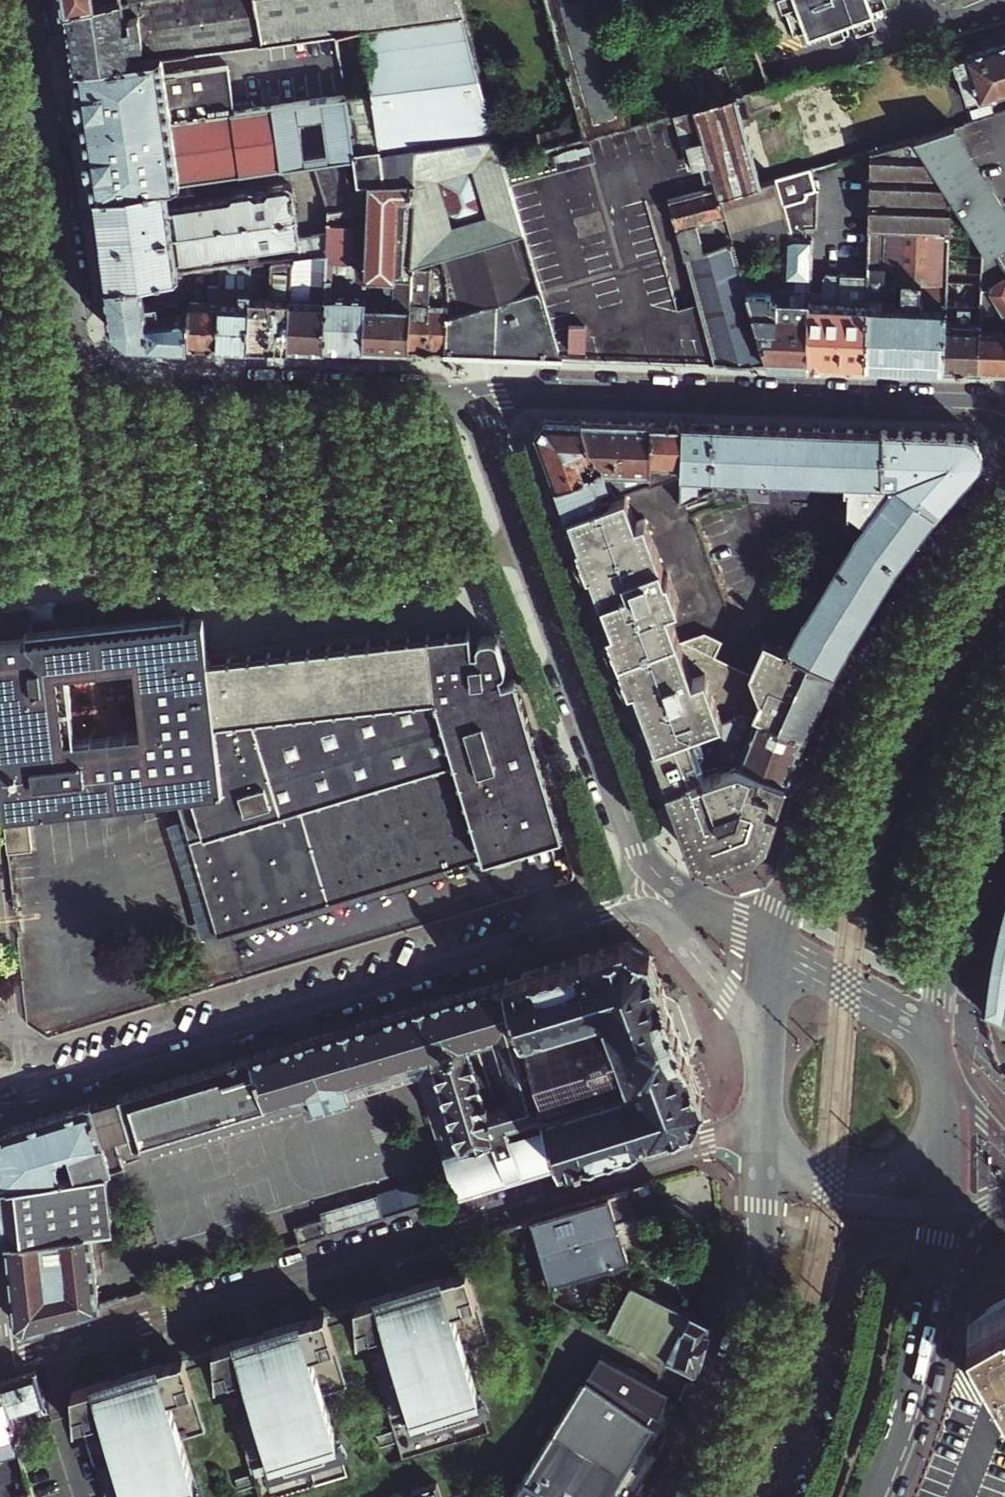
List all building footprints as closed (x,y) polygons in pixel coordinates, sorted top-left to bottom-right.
[(164,55),(334,32),(354,29),(364,28),(464,15),(461,0),(157,0),(145,2),(145,0),(98,0),(77,4),(67,5),(75,66),(104,63),(164,55)] [(810,29),(876,5),(874,0),(800,0),(810,29)] [(365,94),(343,97),(352,158),(344,159),(347,180),(352,181),(356,181),(371,179),(370,202),(367,273),(395,276),(393,350),(410,350),(413,275),(414,264),(414,260),(420,146),(499,134),(464,15),(364,28),(374,102),(365,94)] [(334,32),(339,65),(359,62),(354,29),(334,32)] [(951,60),(966,102),(1004,90),(1004,43),(951,60)] [(84,132),(235,112),(229,65),(167,73),(164,55),(104,63),(107,82),(78,86),(79,91),(84,132)] [(104,63),(75,66),(78,86),(107,82),(104,63)] [(722,196),(763,183),(743,111),(781,101),(776,84),(696,106),(718,183),(722,196)] [(195,179),(314,163),(344,159),(352,158),(343,97),(271,107),(235,112),(84,132),(93,192),(195,179)] [(672,195),(718,183),(696,106),(693,107),(634,123),(589,135),(506,157),(562,355),(716,361),(672,195)] [(952,194),(983,243),(987,251),(996,248),(1004,244),(1004,213),(950,126),(915,136),(952,194)] [(562,355),(506,157),(499,134),(420,146),(414,260),(433,256),(443,254),(449,269),(450,288),(446,351),(562,355)] [(873,149),(869,274),(868,305),(885,305),(888,227),(950,229),(952,194),(915,136),(873,149)] [(314,163),(330,210),(370,202),(371,179),(356,181),(352,181),(347,180),(344,159),(314,163)] [(795,287),(812,288),(814,238),(810,238),(810,226),(819,226),(820,188),(818,188),(810,169),(773,180),(793,238),(788,241),(787,270),(796,270),(795,287)] [(329,250),(329,231),(301,236),(294,187),(290,183),(267,186),(264,190),(255,191),(252,188),(233,191),(230,196),(197,201),(195,179),(93,192),(105,281),(182,270),(180,256),(290,241),(292,255),(295,255),(329,250)] [(722,196),(718,183),(672,195),(716,361),(769,363),(748,289),(738,254),(788,241),(793,238),(773,180),(763,183),(722,196)] [(329,250),(325,347),(365,349),(367,273),(370,202),(330,210),(329,231),(329,250)] [(888,227),(885,305),(883,367),(919,368),(921,282),(948,283),(950,229),(888,227)] [(996,248),(987,251),(983,243),(981,301),(979,370),(1001,371),(1004,371),(1004,262),(996,248)] [(996,248),(1004,262),(1004,244),(996,248)] [(295,255),(289,346),(325,347),(329,250),(295,255)] [(270,345),(289,346),(295,255),(292,255),(273,258),(270,345)] [(270,345),(273,258),(254,260),(251,345),(270,345)] [(254,260),(223,265),(220,344),(251,345),(254,260)] [(413,275),(432,275),(432,269),(432,264),(414,264),(413,275)] [(220,344),(223,265),(190,269),(190,343),(220,344)] [(105,281),(111,324),(130,341),(159,342),(190,343),(190,269),(182,270),(105,281)] [(450,288),(449,269),(432,269),(432,275),(428,351),(446,351),(450,288)] [(769,363),(809,364),(811,299),(812,288),(795,287),(796,270),(787,270),(786,285),(777,292),(777,301),(771,301),(771,294),(767,290),(748,289),(769,363)] [(809,364),(867,366),(868,305),(869,274),(831,272),(826,277),(825,300),(811,299),(809,364)] [(367,273),(365,349),(393,350),(395,276),(367,273)] [(432,275),(413,275),(410,350),(428,351),(432,275)] [(921,282),(919,368),(945,369),(948,299),(948,283),(921,282)] [(979,370),(981,301),(948,299),(945,369),(979,370)] [(868,305),(867,366),(883,367),(885,305),(868,305)] [(599,458),(585,419),(549,418),(539,430),(558,482),(590,472),(586,462),(599,458)] [(585,419),(599,458),(603,468),(610,487),(614,497),(628,492),(651,485),(652,461),(654,422),(585,419)] [(686,423),(654,422),(652,461),(684,463),(686,423)] [(686,423),(684,463),(684,474),(683,502),(700,496),(701,474),(716,475),(718,424),(686,423)] [(716,475),(854,481),(881,482),(884,430),(718,424),(716,475)] [(965,433),(884,430),(881,482),(896,483),(937,513),(958,490),(978,467),(981,462),(983,457),(983,452),(982,446),(979,441),(975,437),(971,435),(965,433)] [(590,472),(603,468),(599,458),(586,462),(590,472)] [(590,472),(558,482),(569,512),(602,501),(598,491),(610,487),(603,468),(590,472)] [(919,534),(937,513),(896,483),(881,482),(854,481),(853,504),(846,517),(866,530),(806,621),(850,642),(902,556),(919,534)] [(614,497),(610,487),(598,491),(602,501),(614,497)] [(654,744),(724,718),(744,710),(757,715),(808,734),(813,722),(827,690),(836,671),(781,645),(766,638),(751,671),(716,654),(723,639),(705,630),(680,639),(668,606),(680,602),(669,572),(666,574),(646,517),(638,520),(628,492),(614,497),(602,501),(569,512),(654,744)] [(208,659),(204,619),(65,636),(62,635),(57,627),(34,629),(32,638),(31,640),(29,641),(0,644),(0,763),(6,816),(30,813),(192,794),(223,790),(208,659)] [(836,671),(850,642),(806,621),(793,642),(785,639),(781,645),(836,671)] [(223,790),(192,794),(227,914),(479,839),(483,853),(485,858),(564,834),(555,804),(552,793),(525,703),(517,678),(505,681),(502,673),(505,671),(506,669),(507,666),(503,652),(500,642),(497,639),(494,637),(490,637),(486,638),(483,640),(480,642),(479,645),(479,649),(473,650),(471,630),(208,659),(223,790)] [(744,710),(724,718),(723,765),(739,759),(757,715),(744,710)] [(807,738),(808,734),(757,715),(739,759),(790,780),(794,770),(807,738)] [(723,765),(724,718),(654,744),(669,787),(723,765)] [(669,787),(680,818),(738,796),(777,816),(788,786),(790,780),(739,759),(723,765),(669,787)] [(227,914),(192,794),(178,799),(218,933),(483,853),(479,839),(227,914)] [(738,796),(680,818),(689,841),(740,823),(743,819),(772,830),(774,826),(777,816),(738,796)] [(34,849),(30,813),(6,816),(10,852),(34,849)] [(767,839),(772,830),(743,819),(740,823),(689,841),(693,852),(715,864),(735,859),(750,853),(767,839)] [(983,1012),(1004,1021),(1004,897),(1002,907),(994,942),(988,977),(983,1012)] [(536,1071),(565,1163),(630,1143),(695,1123),(706,1100),(679,1026),(652,952),(631,941),(569,960),(506,979),(536,1071)] [(536,1071),(506,979),(121,1095),(135,1146),(306,1095),(313,1119),(351,1107),(349,1101),(343,1084),(431,1057),(462,1151),(475,1190),(565,1163),(536,1071)] [(445,1156),(462,1151),(431,1057),(343,1084),(349,1101),(419,1078),(445,1156)] [(108,1172),(126,1166),(119,1141),(104,1146),(92,1104),(7,1130),(0,1138),(0,1180),(17,1322),(25,1329),(105,1305),(96,1231),(119,1227),(108,1172)] [(657,1181),(610,1195),(625,1244),(654,1235),(647,1212),(664,1203),(657,1181)] [(535,1218),(554,1285),(630,1262),(625,1244),(610,1195),(535,1218)] [(297,1226),(302,1243),(386,1217),(380,1197),(324,1215),(325,1218),(297,1226)] [(468,1269),(445,1277),(459,1281),(470,1319),(482,1315),(468,1269)] [(378,1298),(425,1450),(489,1429),(465,1351),(490,1343),(482,1315),(470,1319),(459,1281),(445,1277),(378,1298)] [(614,1330),(697,1371),(700,1361),(711,1320),(637,1283),(614,1330)] [(404,1456),(425,1450),(378,1298),(356,1304),(395,1428),(377,1434),(381,1446),(398,1441),(404,1456)] [(969,1319),(1004,1384),(1004,1299),(969,1319)] [(328,1361),(339,1358),(326,1314),(304,1320),(317,1324),(328,1361)] [(263,1496),(272,1496),(348,1474),(324,1392),(348,1385),(339,1358),(328,1361),(317,1324),(304,1320),(217,1347),(263,1496)] [(369,1352),(364,1332),(345,1336),(351,1357),(369,1352)] [(217,1347),(214,1348),(253,1473),(236,1478),(240,1490),(257,1485),(261,1496),(263,1496),(217,1347)] [(653,1430),(645,1425),(667,1390),(605,1356),(514,1496),(609,1496),(653,1430)] [(186,1406),(197,1402),(184,1358),(162,1364),(175,1369),(186,1406)] [(162,1364),(72,1392),(78,1413),(105,1496),(200,1496),(182,1438),(206,1431),(197,1402),(186,1406),(175,1369),(162,1364)] [(35,1372),(1,1383),(11,1413),(12,1412),(18,1431),(28,1427),(23,1409),(45,1401),(35,1372)] [(209,1418),(230,1412),(220,1376),(200,1381),(209,1418)] [(11,1413),(1,1383),(0,1383),(0,1459),(22,1449),(11,1413)]
